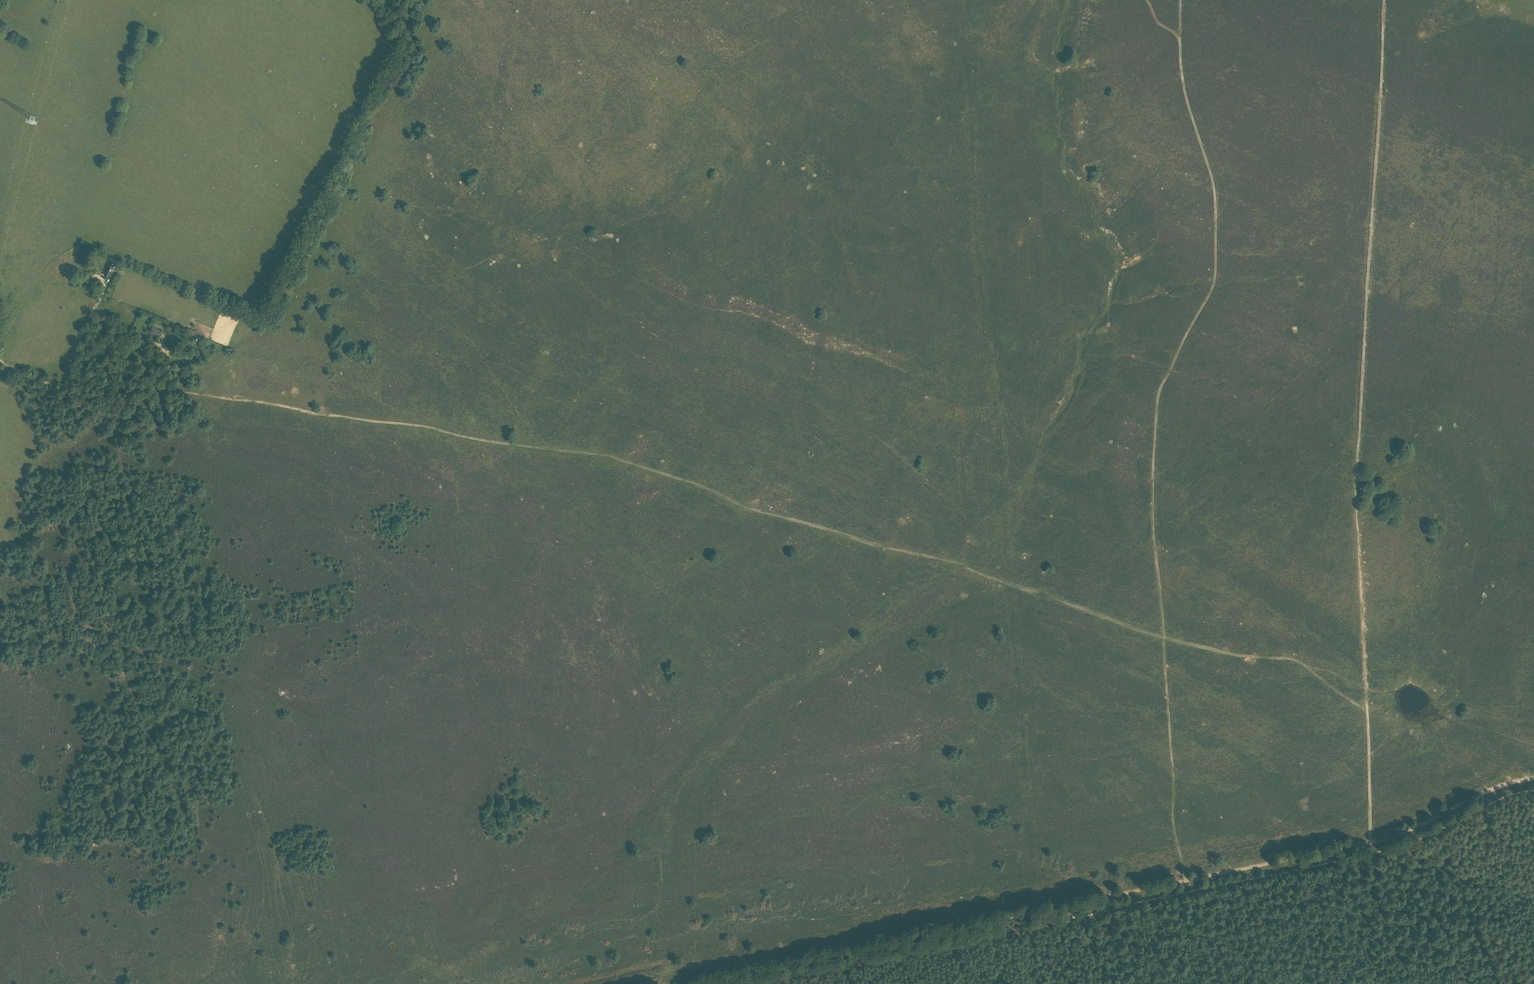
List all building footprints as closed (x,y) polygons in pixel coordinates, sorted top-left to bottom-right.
[(115,262),(110,260),(104,274),(109,277),(115,262)] [(165,331),(162,329),(153,325),(150,332),(159,336),(161,332),(164,333),(165,331)] [(175,350),(173,357),(179,359),(181,352),(175,350)] [(1424,682),(1429,689),(1434,686),(1430,679),(1424,682)]
